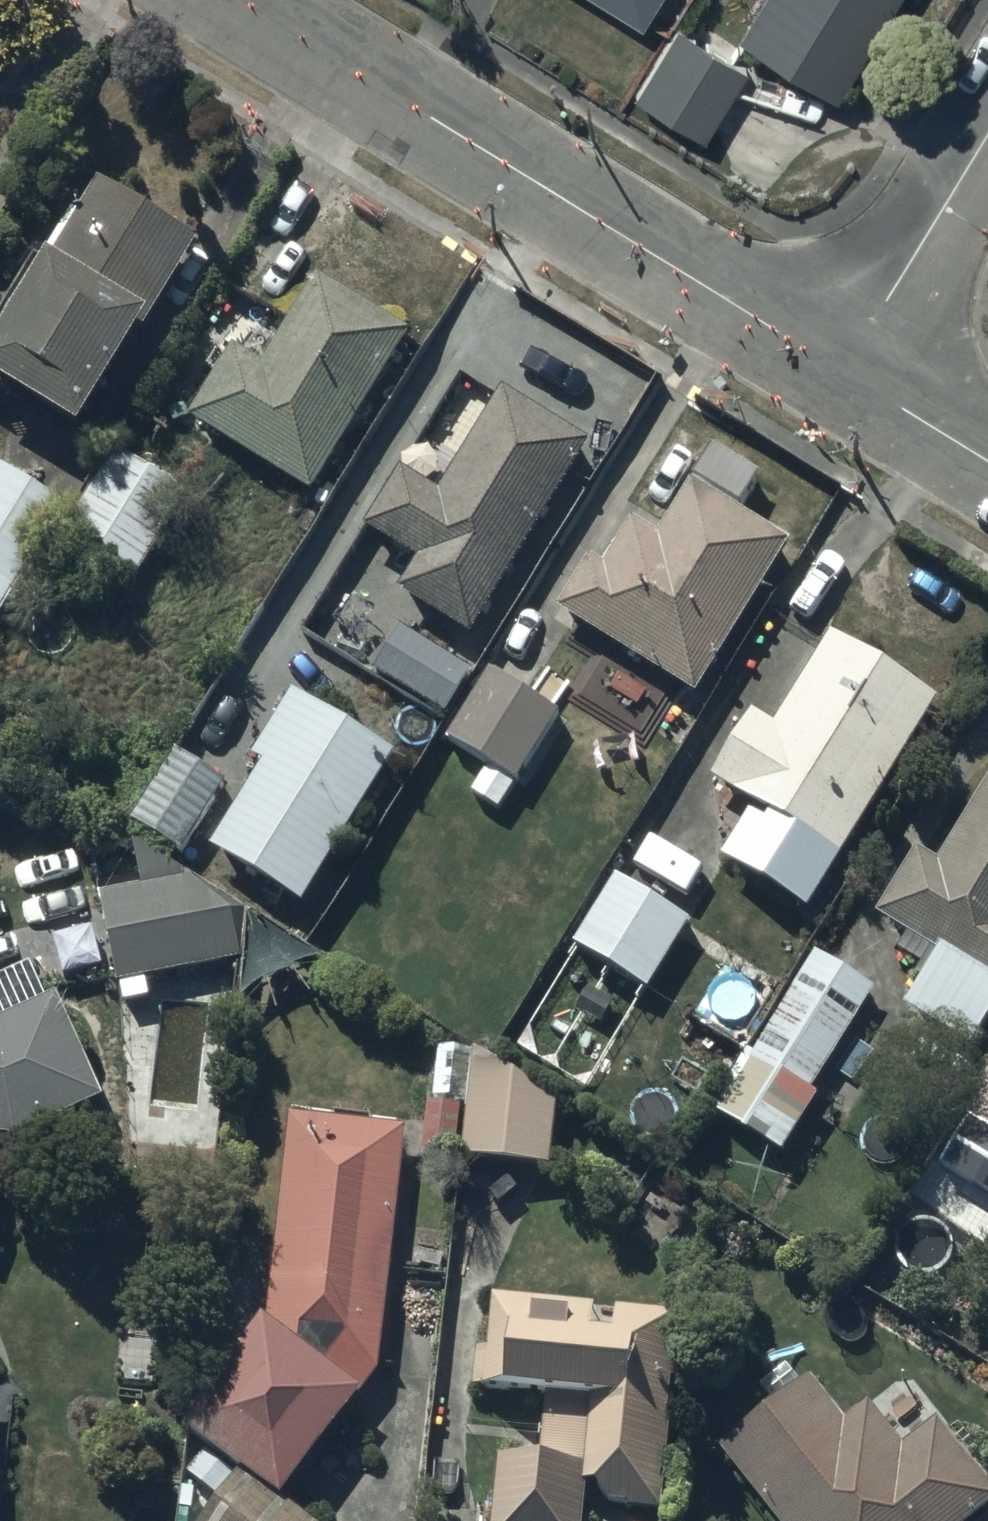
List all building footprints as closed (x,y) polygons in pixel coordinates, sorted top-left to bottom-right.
[(642,18),(644,14),(665,26),(680,0),(612,0),(642,18)] [(739,30),(839,91),(894,0),(757,0),(739,30)] [(678,21),(635,87),(706,133),(749,66),(678,21)] [(83,434),(202,242),(102,180),(80,214),(73,209),(0,327),(0,382),(83,434)] [(236,345),(190,419),(312,494),(411,335),(317,277),(282,334),(269,326),(252,354),(236,345)] [(451,391),(365,528),(420,563),(402,592),(470,635),(591,443),(506,390),(489,415),(451,391)] [(121,449),(63,537),(134,582),(191,495),(121,449)] [(0,472),(0,616),(69,507),(3,467),(0,472)] [(594,555),(559,611),(697,697),(794,543),(694,481),(661,533),(636,518),(607,563),(594,555)] [(477,673),(402,626),(375,670),(450,716),(477,673)] [(755,713),(714,779),(755,805),(721,859),(810,914),(942,703),(833,635),(776,726),(755,713)] [(491,671),(450,738),(520,781),(561,714),(491,671)] [(266,764),(214,849),(306,906),(398,757),(294,693),(254,757),(266,764)] [(176,752),(132,821),(182,853),(227,784),(176,752)] [(877,915),(913,937),(902,954),(929,971),(907,1006),(972,1047),(987,1021),(987,785),(939,863),(917,850),(877,915)] [(618,875),(575,945),(650,991),(693,921),(618,875)] [(204,877),(104,895),(120,982),(241,961),(232,912),(211,915),(204,877)] [(876,989),(817,953),(754,1055),(748,1051),(711,1111),(785,1156),(823,1093),(815,1088),(876,989)] [(0,1024),(0,1136),(19,1138),(105,1099),(58,998),(0,1024)] [(563,1069),(476,1063),(477,1049),(438,1046),(434,1104),(429,1104),(425,1155),(556,1165),(563,1069)] [(925,1190),(956,1210),(973,1183),(987,1192),(987,1090),(925,1190)] [(401,1127),(291,1117),(274,1324),(264,1317),(183,1424),(284,1499),(365,1392),(333,1369),(380,1372),(401,1127)] [(495,1300),(491,1351),(474,1350),(471,1392),(543,1397),(538,1465),(497,1462),(493,1520),(584,1520),(585,1507),(664,1513),(678,1313),(495,1300)] [(724,1449),(781,1520),(972,1520),(987,1509),(987,1484),(941,1425),(908,1451),(869,1403),(842,1424),(809,1382),(724,1449)] [(240,1474),(206,1520),(305,1520),(240,1474)]
